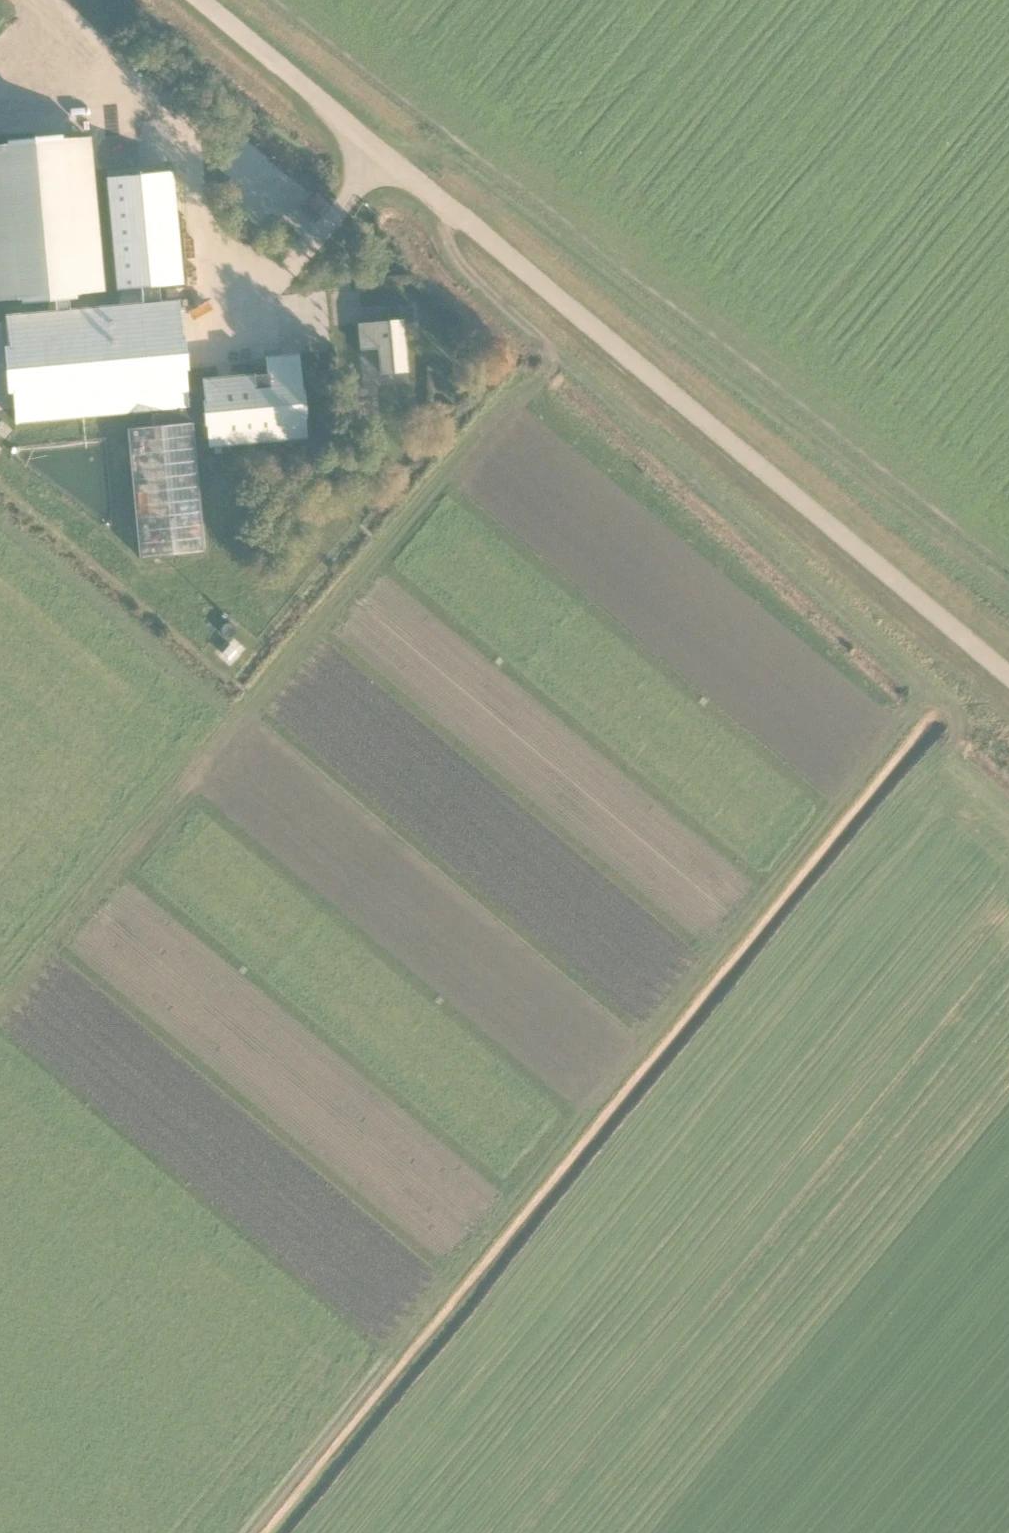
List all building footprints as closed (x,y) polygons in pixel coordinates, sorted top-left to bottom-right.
[(102,291),(88,136),(0,144),(0,300),(102,291)] [(152,409),(153,426),(127,428),(139,557),(204,551),(193,423),(206,422),(209,445),(306,436),(299,354),(266,357),(267,373),(203,379),(203,385),(187,386),(179,299),(160,301),(159,286),(183,283),(172,170),(107,176),(117,289),(141,287),(142,303),(6,316),(16,421),(152,409)] [(414,322),(413,306),(388,308),(389,320),(367,322),(368,332),(361,333),(362,349),(379,348),(381,373),(406,371),(402,323),(414,322)] [(342,418),(373,415),(371,396),(340,399),(342,418)]
